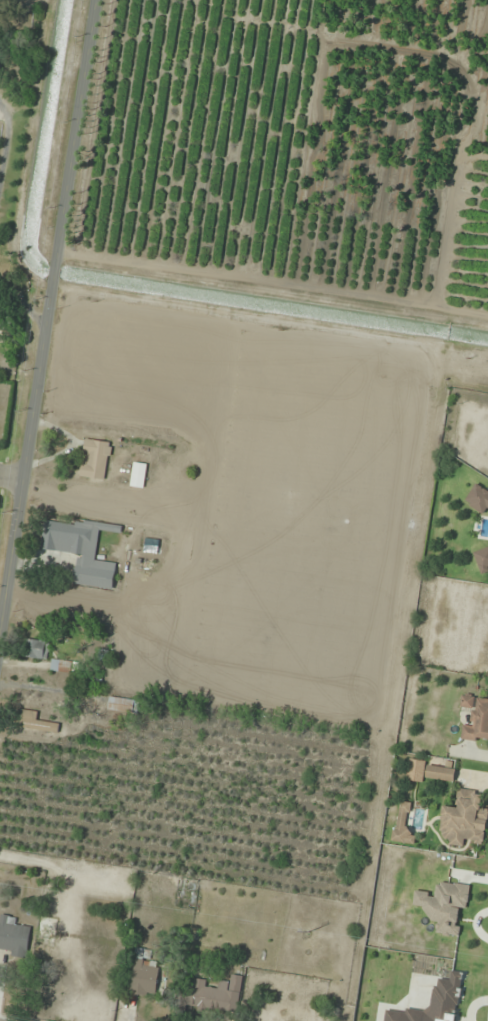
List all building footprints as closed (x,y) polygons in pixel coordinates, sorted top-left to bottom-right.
[(107,480),(112,443),(86,439),(81,476),(107,480)] [(147,464),(134,462),(131,486),(144,488),(147,464)] [(476,485),(465,502),(483,512),(487,511),(487,492),(476,485)] [(56,551),(96,556),(100,523),(85,521),(84,526),(49,521),(46,539),(57,541),(56,551)] [(487,569),(487,548),(475,552),(480,572),(487,569)] [(112,591),(118,564),(78,557),(73,583),(112,591)] [(49,659),(50,641),(26,640),(25,657),(49,659)] [(460,708),(468,709),(465,739),(487,742),(487,697),(462,695),(460,708)] [(137,715),(140,701),(111,696),(108,709),(137,715)] [(39,712),(18,709),(16,727),(58,733),(59,724),(37,720),(39,712)] [(456,770),(429,764),(426,777),(454,782),(456,770)] [(439,835),(449,837),(448,844),(464,847),(465,840),(484,843),(487,820),(487,809),(481,807),(484,793),(458,789),(455,808),(444,806),(439,835)] [(417,832),(404,828),(412,804),(404,801),(392,839),(413,846),(417,832)] [(471,885),(437,881),(436,893),(416,890),(413,912),(438,916),(435,933),(457,937),(462,909),(468,910),(471,885)] [(20,926),(21,919),(1,917),(0,922),(0,954),(27,957),(30,927),(20,926)] [(57,920),(42,918),(40,932),(55,935),(57,920)] [(131,994),(158,997),(162,962),(152,961),(153,951),(137,949),(131,994)] [(451,970),(450,980),(435,977),(430,1013),(387,1007),(385,1020),(457,1020),(464,972),(451,970)] [(240,1013),(244,976),(232,974),(231,983),(220,981),(219,989),(207,988),(208,981),(189,978),(186,1007),(240,1013)]
